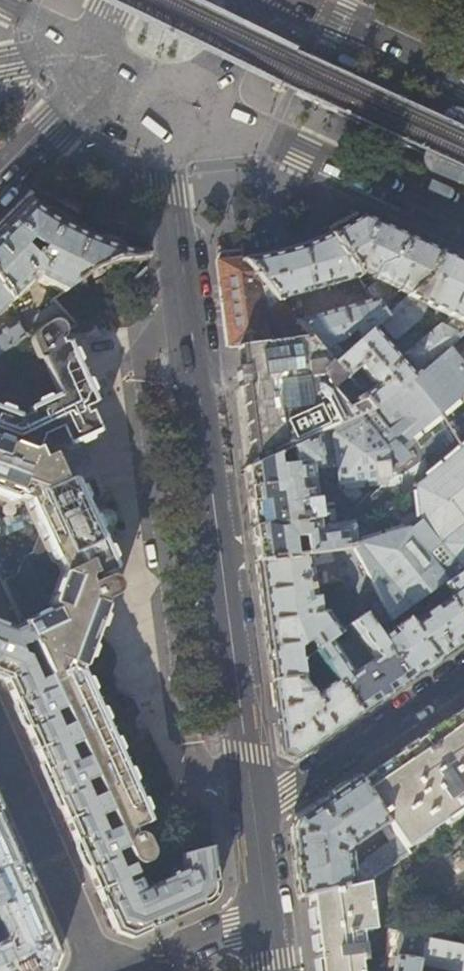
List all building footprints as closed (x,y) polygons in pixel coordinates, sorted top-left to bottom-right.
[(463,135),(463,134),(448,127),(402,106),(406,98),(397,94),(393,102),(381,96),(374,108),(368,119),(381,126),(376,134),(385,139),(389,131),(437,152),(453,160),(459,147),(463,135)] [(70,230),(76,219),(47,202),(41,212),(70,230)] [(29,206),(0,234),(0,287),(10,301),(12,302),(28,282),(28,272),(36,272),(37,280),(59,292),(88,272),(112,262),(148,259),(146,256),(133,254),(105,245),(75,234),(70,230),(41,212),(29,206)] [(251,214),(250,207),(236,210),(237,217),(251,214)] [(425,276),(437,254),(402,237),(360,218),(345,226),(329,235),(357,275),(362,271),(370,275),(370,279),(377,282),(369,289),(368,290),(373,298),(381,309),(392,288),(406,295),(425,276)] [(381,309),(373,298),(304,319),(298,294),(339,281),(342,282),(345,291),(364,285),(357,275),(329,235),(320,238),(293,249),(262,256),(244,260),(306,335),(331,364),(339,355),(329,343),(336,344),(351,331),(359,339),(370,329),(378,322),(385,315),(381,309)] [(241,259),(241,249),(219,250),(218,261),(241,259)] [(425,276),(406,295),(385,315),(378,322),(392,338),(417,318),(423,304),(449,316),(407,355),(419,370),(445,347),(463,331),(463,266),(437,254),(425,276)] [(306,335),(244,260),(241,259),(218,261),(224,309),(228,338),(229,346),(239,345),(268,340),(266,315),(285,338),(306,335)] [(10,301),(0,287),(0,312),(10,301)] [(75,325),(54,304),(23,325),(27,335),(55,317),(66,328),(75,325)] [(145,821),(80,678),(94,638),(96,637),(103,639),(110,619),(104,617),(103,615),(107,604),(113,600),(116,595),(115,588),(113,585),(110,582),(104,582),(103,579),(103,577),(112,574),(96,538),(103,534),(96,517),(89,520),(87,519),(72,485),(69,484),(63,487),(51,460),(41,464),(35,453),(41,439),(58,431),(68,449),(72,449),(95,437),(95,430),(94,426),(88,414),(82,417),(80,412),(89,406),(88,399),(65,347),(57,347),(57,343),(61,338),(62,330),(66,328),(55,317),(27,335),(0,354),(0,577),(21,624),(28,640),(45,677),(59,708),(67,725),(69,731),(74,741),(82,759),(85,766),(90,778),(98,795),(101,801),(106,811),(113,829),(122,847),(130,864),(132,868),(151,862),(140,837),(139,837),(131,840),(129,834),(130,832),(144,827),(145,821)] [(15,326),(6,331),(1,325),(0,326),(0,354),(27,335),(23,325),(18,329),(15,326)] [(411,378),(370,329),(359,339),(339,355),(331,364),(370,412),(372,413),(411,378)] [(331,364),(306,335),(285,338),(268,340),(239,345),(244,384),(250,430),(255,464),(370,412),(331,364)] [(415,487),(420,522),(435,544),(432,547),(428,539),(419,545),(423,553),(421,555),(406,532),(353,549),(349,524),(317,529),(310,469),(335,465),(338,485),(386,480),(384,453),(380,449),(381,447),(382,446),(389,453),(395,448),(389,440),(391,438),(398,445),(463,389),(463,368),(445,347),(419,370),(411,378),(372,413),(370,412),(255,464),(244,470),(246,482),(250,515),(254,544),(256,562),(352,550),(390,621),(443,585),(462,571),(463,574),(463,446),(415,487)] [(312,600),(311,597),(308,566),(336,563),(353,622),(362,616),(372,609),(383,625),(390,621),(352,550),(256,562),(264,620),(271,682),(299,677),(298,663),(300,660),(313,651),(332,638),(338,632),(324,614),(316,614),(315,600),(312,600)] [(449,597),(409,624),(406,618),(378,638),(407,680),(463,640),(463,574),(462,571),(443,585),(450,595),(449,597)] [(374,632),(383,625),(372,609),(362,616),(374,632)] [(372,658),(348,675),(330,648),(335,643),(332,638),(313,651),(320,662),(333,681),(357,714),(407,680),(378,638),(374,632),(362,616),(353,622),(349,625),(372,658)] [(0,623),(0,678),(3,680),(31,668),(25,655),(19,654),(16,647),(16,645),(28,640),(21,624),(10,627),(0,623)] [(320,662),(313,651),(300,660),(298,663),(299,677),(320,662)] [(59,708),(45,677),(36,680),(31,668),(3,680),(16,708),(34,748),(69,731),(67,725),(57,729),(49,712),(59,708)] [(357,714),(333,681),(323,687),(321,684),(317,686),(319,690),(312,695),(299,677),(271,682),(277,723),(280,752),(294,758),(357,714)] [(358,782),(402,847),(463,806),(463,709),(358,782)] [(74,741),(69,731),(34,748),(48,778),(65,818),(101,801),(98,795),(89,799),(87,799),(80,782),(90,778),(85,766),(82,759),(72,763),(64,745),(74,741)] [(368,879),(406,854),(402,847),(358,782),(355,778),(326,798),(297,818),(291,832),(293,852),(299,896),(309,894),(365,880),(368,879)] [(106,811),(101,801),(65,818),(65,820),(80,854),(95,887),(132,870),(132,868),(130,864),(120,869),(118,868),(111,852),(122,847),(113,829),(103,834),(102,832),(95,816),(106,811)] [(2,923),(38,907),(22,871),(7,836),(0,839),(0,918),(2,923)] [(214,868),(211,847),(181,855),(182,872),(143,890),(141,889),(132,870),(95,887),(103,905),(112,927),(136,936),(204,906),(216,885),(214,868)] [(365,880),(309,894),(311,915),(317,958),(318,970),(359,970),(358,963),(362,962),(360,933),(371,927),(365,880)] [(3,945),(0,946),(0,970),(49,970),(57,952),(50,934),(38,907),(2,923),(8,936),(6,942),(3,945)] [(414,970),(415,965),(419,942),(420,939),(399,935),(392,970),(414,970)] [(420,939),(419,942),(415,965),(446,970),(463,970),(463,948),(420,939)]
